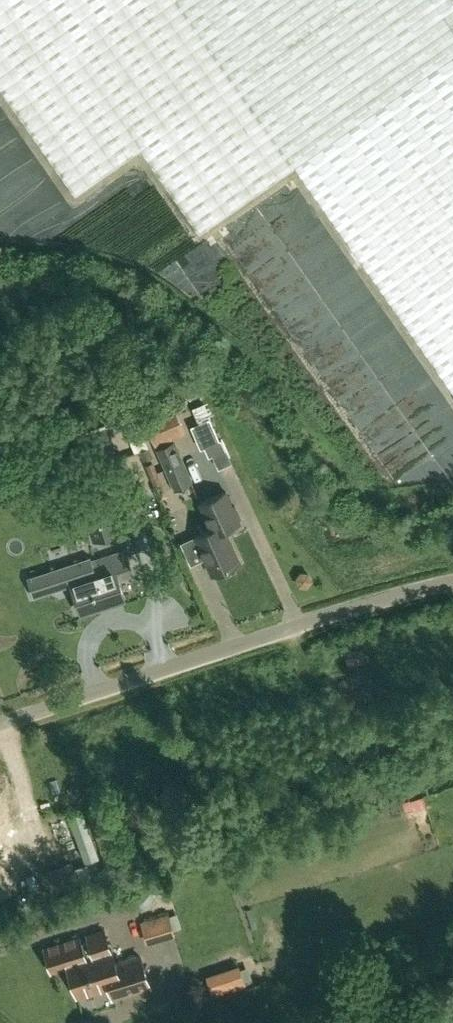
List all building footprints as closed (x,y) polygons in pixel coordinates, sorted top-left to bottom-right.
[(75,193),(141,147),(200,232),(210,225),(296,164),(452,388),(452,0),(0,0),(0,85),(75,193)] [(169,433),(171,439),(185,432),(174,407),(143,420),(152,440),(169,433)] [(220,441),(210,418),(191,426),(201,449),(220,441)] [(175,487),(191,480),(174,442),(159,449),(175,487)] [(105,489),(78,497),(92,540),(119,531),(105,489)] [(211,537),(223,531),(240,523),(239,520),(240,517),(236,507),(232,506),(226,492),(201,504),(212,529),(209,531),(211,537)] [(211,537),(209,531),(196,537),(214,576),(220,572),(223,574),(233,570),(234,566),(241,563),(229,537),(227,538),(223,531),(211,537)] [(50,571),(28,579),(35,599),(57,592),(73,586),(82,614),(100,608),(98,604),(123,595),(119,581),(133,576),(126,553),(93,563),(91,558),(50,571)] [(82,886),(102,879),(96,859),(75,865),(82,886)] [(56,891),(78,881),(70,860),(46,870),(56,891)] [(108,985),(111,996),(150,984),(141,955),(116,963),(111,947),(110,947),(104,930),(88,935),(90,940),(81,943),(80,937),(45,948),(52,970),(68,965),(77,991),(95,985),(96,989),(108,985)] [(213,996),(246,985),(239,964),(205,975),(213,996)]
